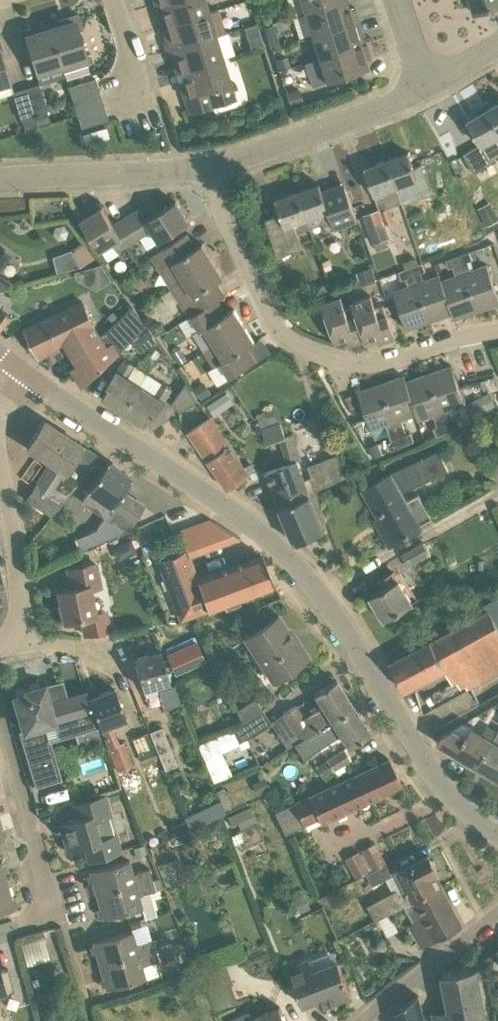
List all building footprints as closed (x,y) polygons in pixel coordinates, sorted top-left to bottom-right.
[(205,0),(165,0),(155,3),(155,5),(160,3),(163,11),(158,12),(162,27),(209,12),(205,0)] [(255,17),(251,0),(246,0),(229,4),(234,23),(255,17)] [(353,7),(350,8),(347,0),(345,0),(305,13),(305,14),(293,17),(300,38),(312,34),(312,36),(359,20),(355,6),(353,7)] [(305,13),(345,0),(301,0),(305,13)] [(475,13),(497,6),(497,0),(471,0),(475,13)] [(219,9),(209,12),(162,27),(170,50),(175,49),(216,36),(227,33),(219,9)] [(78,30),(81,29),(83,29),(78,13),(65,17),(67,24),(51,29),(61,62),(86,54),(78,30)] [(319,58),(366,43),(361,44),(359,36),(364,35),(359,20),(312,36),(319,58)] [(261,36),(258,26),(257,24),(245,27),(249,39),(261,36)] [(280,44),(273,24),(265,27),(271,47),(280,44)] [(61,62),(51,29),(35,34),(33,27),(20,31),(25,47),(29,45),(37,70),(61,62)] [(223,58),(216,36),(175,49),(177,57),(172,58),(177,73),(182,71),(223,58)] [(0,54),(4,53),(0,38),(0,97),(13,93),(8,80),(0,54)] [(366,59),(371,57),(366,43),(319,58),(327,82),(369,68),(366,59)] [(277,59),(280,69),(291,65),(288,56),(277,59)] [(182,71),(184,80),(179,81),(189,113),(236,98),(231,81),(230,81),(223,58),(182,71)] [(96,78),(69,86),(73,99),(100,91),(96,78)] [(40,84),(26,88),(38,126),(52,122),(40,84)] [(38,126),(26,88),(13,92),(21,118),(22,117),(26,130),(38,126)] [(300,88),(286,93),(290,106),(304,101),(300,88)] [(100,91),(73,99),(77,113),(104,104),(100,91)] [(487,109),(497,127),(497,103),(487,109)] [(104,104),(77,113),(82,127),(109,119),(110,122),(104,104)] [(497,154),(497,127),(487,109),(468,120),(481,144),(464,154),(475,173),(493,163),(497,160),(497,158),(497,155),(497,154)] [(83,134),(86,143),(109,136),(106,127),(83,134)] [(409,152),(387,159),(397,187),(409,183),(411,187),(420,184),(417,174),(409,152)] [(386,224),(395,221),(390,205),(402,201),(397,187),(387,159),(365,167),(380,209),(363,214),(374,243),(376,243),(378,250),(390,246),(387,239),(391,238),(386,224)] [(323,190),(321,186),(320,183),(298,191),(311,227),(324,222),(327,231),(358,220),(344,182),(323,190)] [(298,191),(287,195),(276,199),(281,213),(266,218),(279,255),(303,247),(297,232),(311,227),(298,191)] [(192,222),(191,221),(178,200),(148,220),(140,207),(126,216),(139,237),(152,229),(160,242),(171,235),(192,222)] [(491,201),(478,208),(488,226),(497,221),(497,214),(491,201)] [(139,237),(126,216),(114,224),(103,207),(81,220),(104,258),(139,237)] [(203,243),(196,247),(187,233),(151,256),(171,288),(214,260),(203,243)] [(87,244),(73,252),(81,266),(96,258),(87,244)] [(19,285),(1,273),(14,255),(0,245),(0,290),(19,285)] [(470,251),(458,255),(461,263),(473,259),(470,251)] [(458,255),(446,259),(449,268),(461,263),(458,255)] [(214,283),(224,276),(214,260),(171,288),(190,318),(215,301),(223,297),(214,283)] [(423,262),(411,267),(413,275),(426,271),(423,262)] [(470,270),(464,271),(478,310),(497,303),(497,294),(487,264),(470,270)] [(378,280),(373,266),(357,272),(362,286),(378,280)] [(411,267),(399,271),(402,279),(413,275),(411,267)] [(478,310),(464,271),(456,275),(443,280),(440,274),(439,274),(441,280),(452,313),(454,319),(478,310)] [(441,280),(439,274),(416,282),(430,321),(452,313),(441,280)] [(430,321),(416,282),(393,291),(407,329),(430,321)] [(330,283),(312,289),(315,298),(333,291),(330,283)] [(133,285),(125,290),(131,299),(139,293),(133,285)] [(364,298),(377,336),(380,343),(396,337),(384,304),(376,307),(371,295),(364,298)] [(334,299),(347,337),(349,344),(365,339),(352,302),(352,303),(353,305),(345,308),(341,296),(334,299)] [(364,298),(352,302),(365,339),(365,340),(377,336),(364,298)] [(334,299),(322,303),(335,341),(347,337),(334,299)] [(204,351),(245,325),(234,308),(224,315),(215,301),(190,318),(198,331),(193,334),(204,351)] [(148,325),(134,305),(102,336),(84,302),(24,328),(38,359),(68,340),(82,362),(72,368),(84,387),(106,367),(119,354),(148,325)] [(1,312),(0,313),(0,331),(1,332),(11,318),(2,311),(1,312)] [(166,329),(163,323),(156,321),(151,325),(157,335),(166,329)] [(245,348),(255,342),(245,325),(204,351),(214,367),(220,363),(229,378),(233,375),(254,362),(245,348)] [(158,340),(150,328),(133,340),(140,351),(158,340)] [(181,348),(173,353),(180,364),(188,359),(181,348)] [(124,411),(149,373),(136,365),(137,364),(126,357),(118,369),(117,369),(109,383),(111,385),(103,397),(124,411)] [(429,373),(443,411),(450,409),(466,402),(452,365),(429,373)] [(166,399),(173,387),(163,380),(162,381),(149,373),(124,411),(146,425),(154,413),(157,414),(167,400),(166,399)] [(420,419),(434,414),(443,411),(429,373),(407,380),(418,414),(420,419)] [(411,432),(407,434),(402,419),(418,414),(407,380),(405,375),(381,383),(403,445),(415,440),(411,432)] [(195,388),(202,399),(213,393),(205,381),(195,388)] [(393,440),(389,442),(392,450),(403,445),(381,383),(358,391),(372,430),(387,424),(393,440)] [(192,389),(173,402),(180,413),(199,400),(198,398),(192,389)] [(491,396),(490,396),(493,406),(497,404),(497,393),(491,396)] [(218,398),(208,405),(215,416),(226,408),(218,398)] [(457,417),(461,425),(472,420),(465,403),(462,404),(450,409),(453,419),(457,417)] [(263,429),(281,423),(281,421),(283,420),(279,407),(257,413),(263,429)] [(210,417),(208,418),(189,431),(228,488),(250,473),(237,453),(210,417)] [(101,456),(83,445),(44,420),(27,447),(51,462),(28,499),(52,517),(53,515),(101,456)] [(437,434),(438,435),(449,430),(446,422),(438,425),(434,427),(435,430),(437,434)] [(272,441),(280,438),(286,436),(281,423),(263,429),(263,432),(267,443),(272,441)] [(384,453),(380,442),(367,447),(372,458),(384,453)] [(385,526),(382,528),(391,544),(421,527),(407,502),(400,489),(411,484),(413,487),(449,470),(439,450),(385,477),(364,489),(385,526)] [(308,477),(305,479),(311,495),(315,492),(314,490),(351,475),(349,472),(341,452),(309,465),(313,475),(308,477)] [(122,490),(131,477),(108,461),(89,489),(90,490),(83,501),(105,516),(96,528),(103,542),(127,531),(145,506),(122,490)] [(280,507),(311,495),(305,479),(297,461),(288,463),(267,471),(280,507)] [(311,495),(280,507),(295,542),(325,529),(311,495)] [(137,539),(114,549),(119,560),(138,552),(136,547),(139,545),(137,539)] [(431,553),(423,541),(402,553),(410,566),(431,553)] [(198,580),(190,559),(187,549),(158,560),(180,619),(273,584),(262,555),(198,580)] [(446,557),(451,566),(457,563),(453,554),(446,557)] [(107,611),(97,613),(91,587),(102,585),(97,562),(69,568),(73,587),(59,590),(65,620),(68,619),(69,619),(71,621),(77,620),(78,617),(79,617),(82,616),(86,634),(111,629),(107,611)] [(414,602),(396,574),(394,571),(379,580),(384,587),(370,596),(384,620),(414,602)] [(490,609),(412,651),(391,662),(405,690),(450,666),(458,679),(463,676),(470,687),(497,671),(497,624),(490,609)] [(309,657),(307,653),(297,638),(295,640),(278,614),(244,636),(273,681),(309,657)] [(161,650),(134,658),(143,688),(158,684),(160,689),(165,709),(182,704),(174,684),(172,685),(169,675),(161,650)] [(299,739),(353,706),(336,679),(315,693),(323,705),(304,717),(296,705),(284,713),(282,713),(299,739)] [(98,725),(90,697),(88,692),(67,699),(62,682),(45,687),(44,684),(27,689),(27,692),(14,696),(28,741),(24,742),(36,784),(59,778),(44,724),(52,722),(56,739),(76,733),(80,748),(102,742),(98,725)] [(126,718),(116,688),(90,697),(118,770),(120,777),(126,775),(123,768),(134,765),(125,741),(119,744),(114,730),(117,728),(114,722),(126,718)] [(415,698),(424,712),(437,703),(428,689),(415,698)] [(263,710),(256,698),(237,710),(243,723),(263,710)] [(353,706),(299,739),(300,740),(295,743),(304,758),(341,734),(349,746),(370,732),(353,706)] [(233,729),(240,743),(252,736),(272,723),(263,710),(243,723),(233,729)] [(488,725),(483,734),(471,727),(463,722),(454,727),(443,732),(437,742),(478,766),(497,734),(497,731),(488,725)] [(162,727),(150,732),(166,770),(178,765),(162,727)] [(198,745),(210,772),(214,782),(231,773),(221,752),(240,743),(233,729),(220,735),(199,745),(198,745)] [(478,766),(497,779),(497,734),(478,766)] [(351,760),(344,748),(327,759),(334,771),(351,760)] [(402,784),(389,758),(310,796),(276,812),(286,833),(304,824),(305,826),(320,817),(323,823),(402,784)] [(265,776),(253,783),(259,795),(271,788),(265,776)] [(231,785),(218,789),(225,807),(238,802),(231,785)] [(112,816),(106,794),(72,804),(76,818),(60,823),(68,852),(84,848),(88,860),(122,851),(117,834),(100,838),(95,820),(112,816)] [(270,794),(263,797),(267,806),(274,803),(270,794)] [(186,821),(190,831),(226,814),(224,810),(221,802),(200,812),(186,819),(185,820),(186,821)] [(258,823),(251,806),(228,816),(232,825),(238,823),(241,831),(258,823)] [(240,833),(232,836),(236,843),(243,840),(240,833)] [(136,856),(147,853),(145,844),(134,847),(136,856)] [(399,871),(398,872),(407,891),(400,895),(397,889),(369,905),(376,919),(408,902),(415,898),(440,885),(434,873),(438,871),(429,854),(408,865),(399,870),(399,871)] [(180,856),(158,865),(166,887),(189,878),(180,856)] [(153,878),(158,877),(155,868),(133,874),(129,860),(90,870),(97,894),(153,878)] [(1,861),(0,862),(0,888),(8,886),(1,861)] [(388,863),(367,874),(373,885),(393,875),(388,863)] [(158,877),(153,878),(156,889),(163,888),(160,877),(158,877)] [(157,891),(156,889),(153,878),(97,894),(103,918),(126,912),(143,907),(140,895),(157,891)] [(440,885),(415,898),(426,918),(412,925),(423,947),(462,927),(443,891),(440,885)] [(15,909),(8,886),(0,888),(0,913),(15,909)] [(305,892),(294,897),(301,913),(312,908),(305,892)] [(285,907),(289,917),(296,914),(292,903),(285,907)] [(100,965),(157,949),(154,940),(154,939),(137,943),(133,930),(93,941),(100,965)] [(22,941),(29,964),(51,957),(44,935),(22,941)] [(169,935),(154,940),(157,949),(172,944),(169,935)] [(171,947),(159,950),(162,963),(175,959),(171,947)] [(143,966),(161,961),(157,949),(100,965),(107,989),(130,982),(146,977),(143,966)] [(339,961),(314,971),(310,960),(289,968),(303,1004),(316,999),(320,1007),(352,994),(339,961)] [(14,990),(8,967),(0,970),(0,969),(0,994),(14,990)] [(482,990),(478,967),(442,974),(447,997),(449,1010),(433,1013),(434,1020),(487,1020),(482,990)] [(40,986),(38,978),(32,980),(34,987),(40,986)] [(203,987),(194,991),(202,1011),(212,1007),(203,987)] [(419,994),(395,1012),(397,1020),(425,1020),(419,994)] [(280,1005),(253,1017),(250,1010),(229,1020),(230,1020),(287,1020),(280,1005)]
